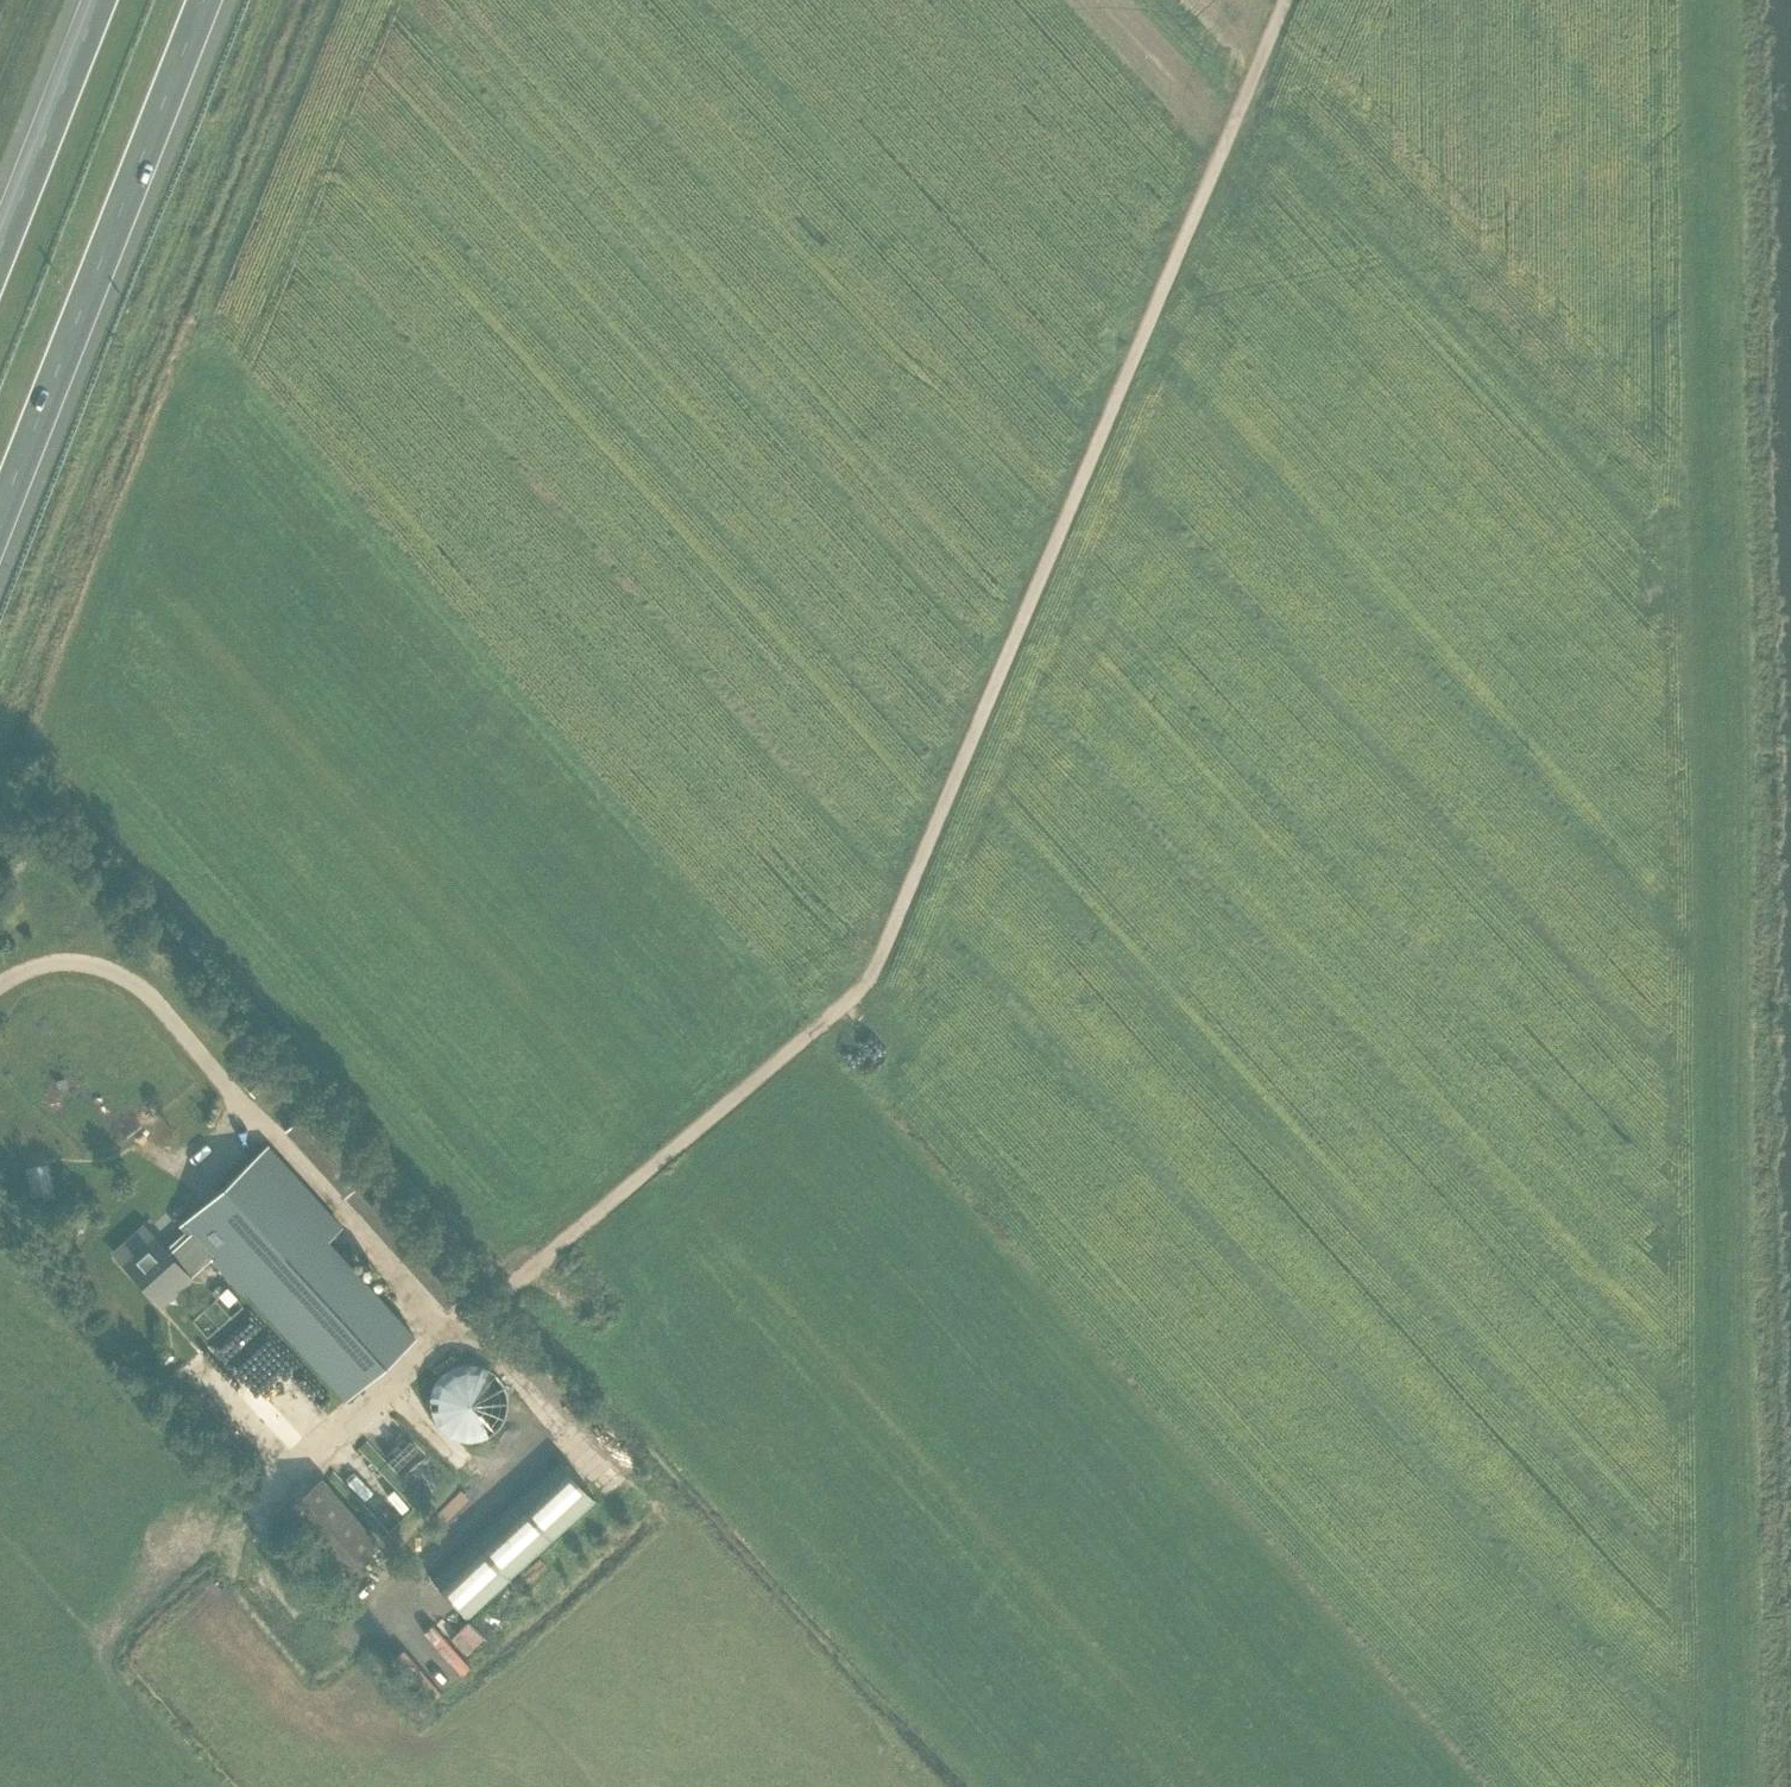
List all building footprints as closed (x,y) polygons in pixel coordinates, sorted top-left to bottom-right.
[(343,1228),(266,1143),(180,1221),(187,1228),(165,1248),(153,1234),(121,1264),(157,1304),(211,1255),(240,1287),(242,1285),(343,1396),(413,1332),(330,1240),(343,1228)] [(54,1195),(48,1161),(26,1165),(31,1194),(42,1192),(43,1197),(54,1195)] [(249,1312),(228,1324),(240,1343),(260,1330),(249,1312)] [(443,1373),(441,1426),(509,1428),(511,1375),(443,1373)] [(522,1470),(560,1432),(535,1407),(497,1444),(522,1470)] [(596,1500),(578,1481),(558,1458),(479,1531),(429,1577),(468,1619),(596,1500)] [(377,1544),(321,1476),(284,1507),(340,1574),(377,1544)] [(376,1476),(366,1484),(394,1514),(403,1505),(376,1476)] [(257,1509),(267,1518),(284,1499),(275,1490),(257,1509)]
